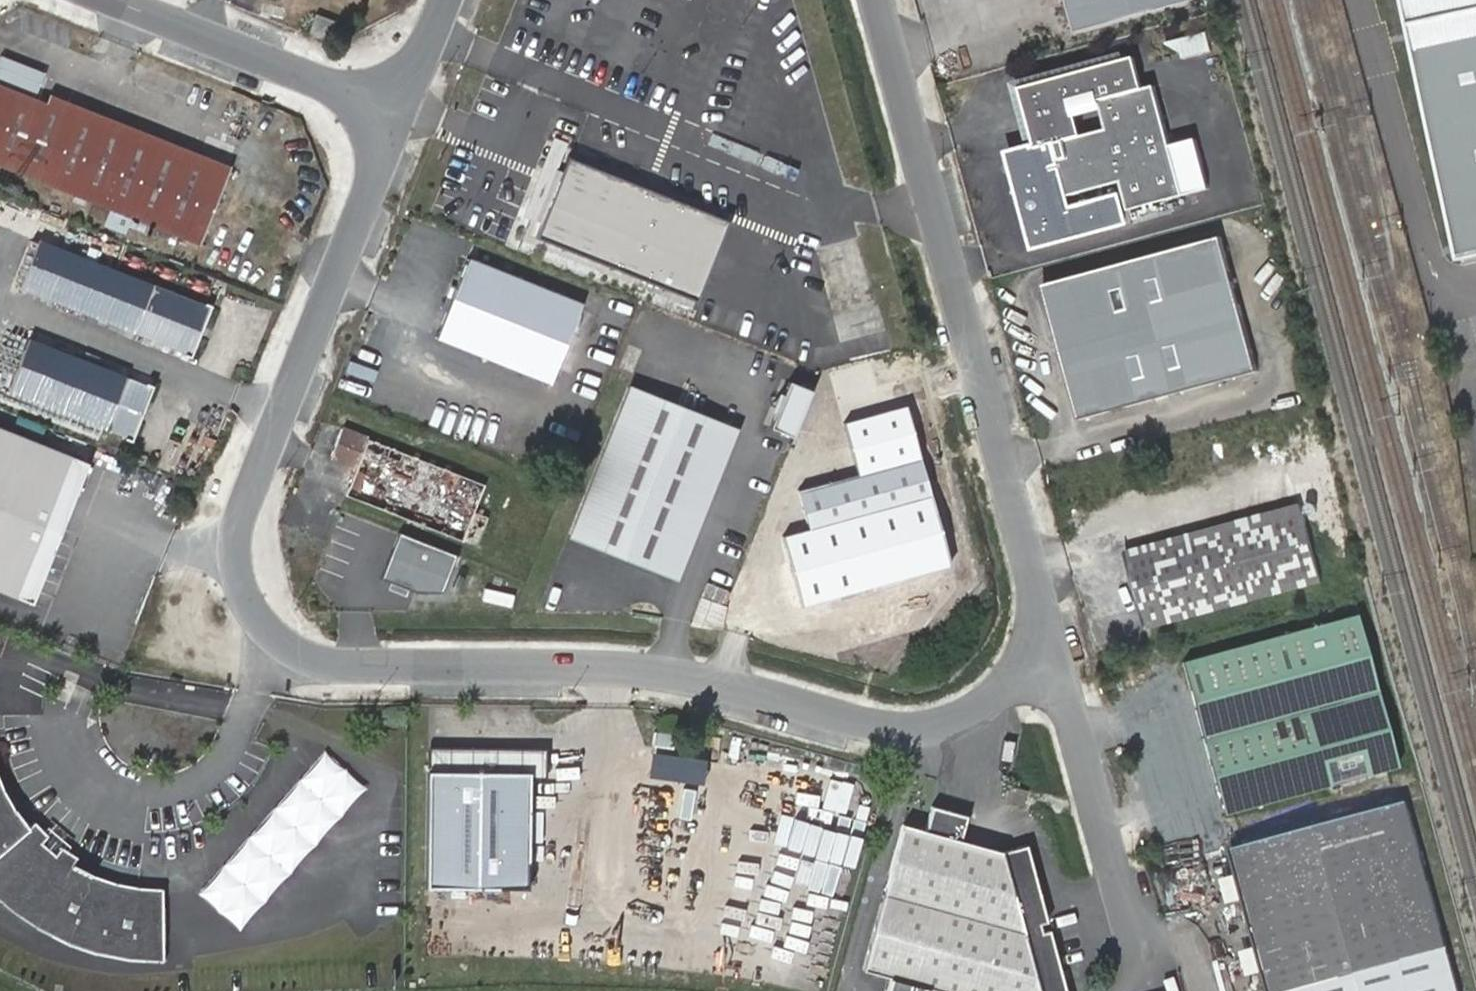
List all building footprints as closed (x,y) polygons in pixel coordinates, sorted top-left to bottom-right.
[(1066,31),(1175,0),(1057,0),(1066,31)] [(302,34),(321,42),(329,21),(311,13),(302,34)] [(1210,32),(1169,43),(1182,54),(1184,60),(1215,52),(1210,32)] [(1156,85),(1142,89),(1134,57),(1019,90),(1036,150),(1065,142),(1056,155),(1024,149),(1006,196),(1017,201),(1027,198),(1031,210),(1021,213),(1029,242),(1039,248),(1125,224),(1118,198),(1070,212),(1066,199),(1121,183),(1129,211),(1208,187),(1194,139),(1172,144),(1156,85)] [(46,104),(0,86),(0,164),(189,240),(216,170),(46,104)] [(49,95),(46,104),(216,170),(189,240),(198,243),(227,165),(49,95)] [(698,300),(730,220),(567,154),(535,235),(698,300)] [(1017,201),(1021,213),(1031,210),(1027,198),(1017,201)] [(23,283),(195,350),(213,301),(41,233),(23,283)] [(1240,378),(1206,247),(1045,288),(1079,421),(1240,378)] [(547,387),(580,310),(465,265),(435,340),(547,387)] [(14,385),(111,424),(136,435),(156,384),(131,374),(33,337),(14,385)] [(831,489),(919,465),(896,379),(836,395),(843,424),(816,433),(831,489)] [(792,442),(810,395),(787,386),(769,433),(792,442)] [(636,392),(579,538),(676,575),(732,429),(636,392)] [(86,463),(0,430),(0,589),(33,602),(86,463)] [(342,502),(458,548),(473,555),(486,523),(470,517),(480,493),(365,445),(343,435),(332,459),(356,468),(342,502)] [(811,535),(928,503),(919,465),(831,489),(800,498),(811,535)] [(946,570),(928,503),(811,535),(781,544),(799,608),(946,570)] [(1141,633),(1322,584),(1302,508),(1120,554),(1141,633)] [(722,629),(737,590),(713,581),(698,622),(722,629)] [(1220,814),(1392,771),(1353,619),(1181,664),(1220,814)] [(674,738),(653,735),(652,748),(673,751),(674,738)] [(321,749),(196,892),(238,929),(363,785),(321,749)] [(549,768),(550,753),(429,752),(425,887),(528,889),(532,770),(549,768)] [(705,763),(651,756),(647,779),(702,787),(705,763)] [(89,882),(64,871),(69,864),(54,851),(48,860),(34,848),(41,839),(28,827),(21,833),(12,821),(0,798),(0,907),(21,927),(63,948),(89,882)] [(1415,800),(1235,848),(1275,990),(1468,990),(1415,800)] [(898,828),(860,968),(890,975),(886,990),(923,990),(925,985),(948,990),(1066,990),(1027,849),(1011,854),(954,840),(959,816),(927,809),(921,833),(898,828)] [(54,851),(41,839),(34,848),(48,860),(54,851)] [(1225,883),(1229,901),(1247,897),(1243,879),(1225,883)] [(109,891),(89,882),(63,948),(125,964),(156,965),(155,894),(132,895),(109,891)] [(1257,946),(1241,950),(1248,975),(1264,970),(1257,946)]
